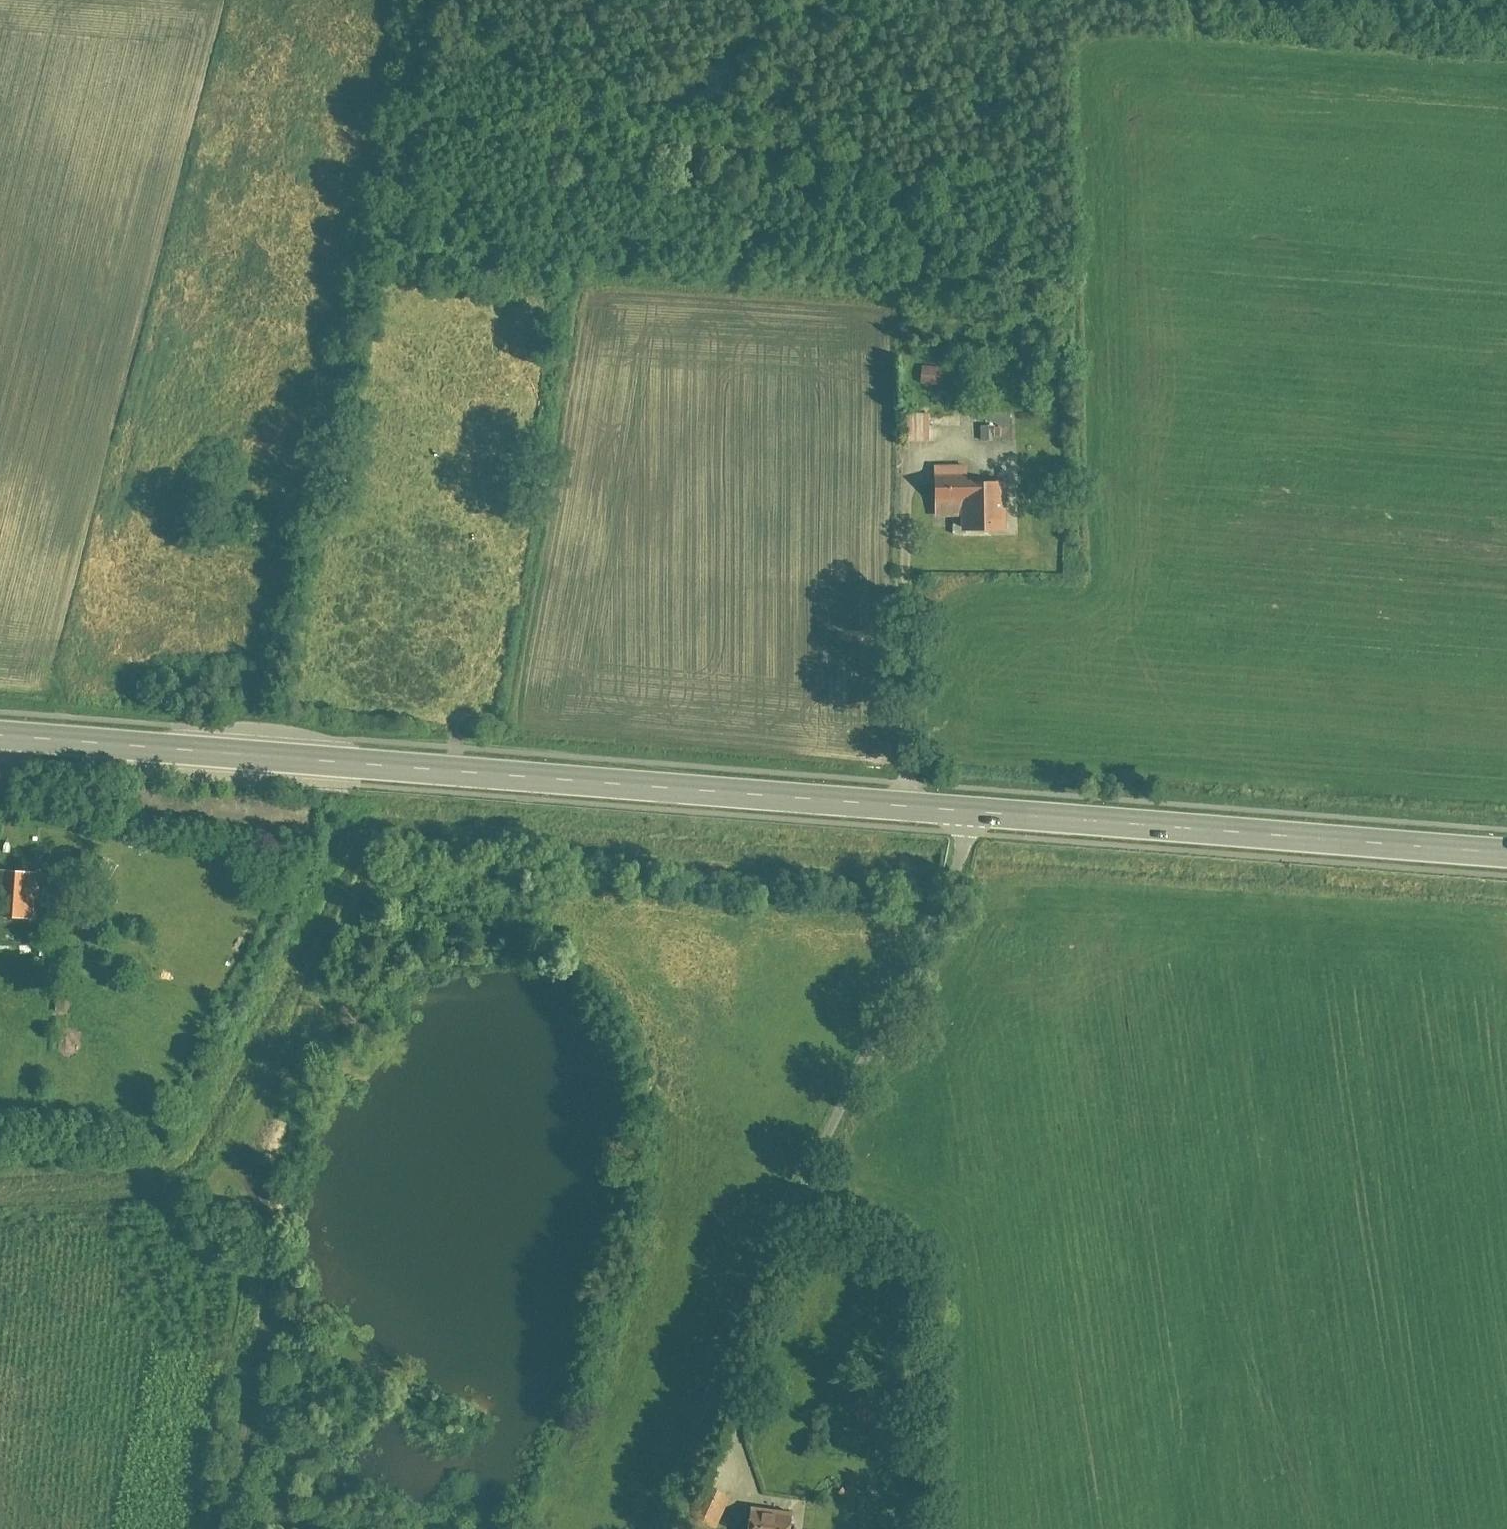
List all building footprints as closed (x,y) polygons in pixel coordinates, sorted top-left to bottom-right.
[(923,366),(922,390),(946,390),(947,366),(923,366)] [(967,420),(966,444),(1018,446),(1019,413),(986,412),(986,420),(967,420)] [(908,447),(931,447),(932,416),(908,416),(908,447)] [(937,467),(938,520),(968,519),(968,535),(1011,534),(1010,466),(937,467)] [(749,1528),(793,1528),(794,1507),(750,1506),(749,1528)]
